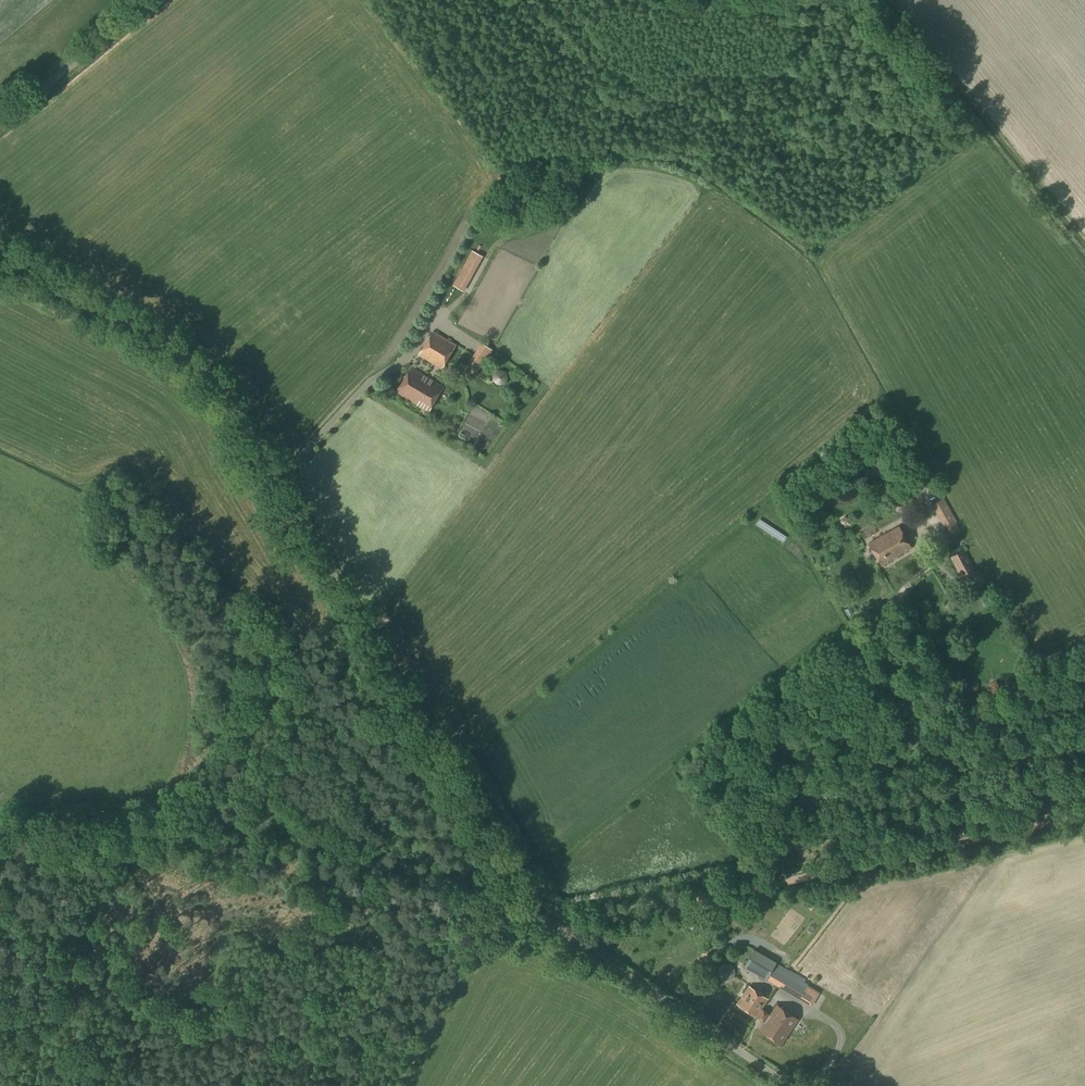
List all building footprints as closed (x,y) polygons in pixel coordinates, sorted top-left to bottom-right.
[(491,222),(492,232),(507,231),(507,220),(491,222)] [(452,285),(463,291),(482,256),(472,251),(452,285)] [(419,354),(442,368),(456,345),(433,331),(419,354)] [(466,364),(478,372),(492,350),(481,342),(466,364)] [(396,392),(429,411),(443,387),(411,368),(396,392)] [(498,384),(499,385),(502,385),(504,384),(506,382),(507,380),(508,379),(508,377),(507,375),(507,373),(506,372),(504,371),(502,370),(500,370),(498,370),(496,371),(495,372),(494,373),(493,375),(493,378),(493,380),(494,382),(496,383),(498,384)] [(931,504),(949,537),(961,531),(943,498),(931,504)] [(841,524),(844,525),(848,523),(849,520),(848,518),(845,517),(841,519),(840,521),(841,524)] [(853,522),(847,524),(850,532),(856,529),(853,522)] [(869,543),(881,565),(911,548),(899,526),(869,543)] [(761,537),(789,550),(794,540),(765,527),(761,537)] [(966,587),(980,579),(964,549),(950,557),(966,587)] [(896,646),(891,635),(883,638),(893,660),(905,655),(900,644),(896,646)] [(710,963),(715,958),(709,952),(704,958),(710,963)] [(758,956),(750,966),(762,975),(770,965),(758,956)] [(734,973),(734,972),(733,969),(732,967),(731,965),(728,964),(725,963),(722,964),(720,965),(718,966),(716,969),(716,972),(716,976),(718,979),(721,981),(725,982),(728,981),(731,979),(733,976),(734,973)] [(768,979),(779,986),(800,998),(808,984),(805,982),(806,979),(778,964),(777,966),(776,965),(768,979)] [(757,1016),(761,1008),(768,999),(749,986),(737,1004),(756,1017),(757,1016)] [(761,1008),(757,1016),(766,1022),(763,1026),(760,1030),(781,1044),(798,1019),(777,1005),(770,1015),(761,1008)]
